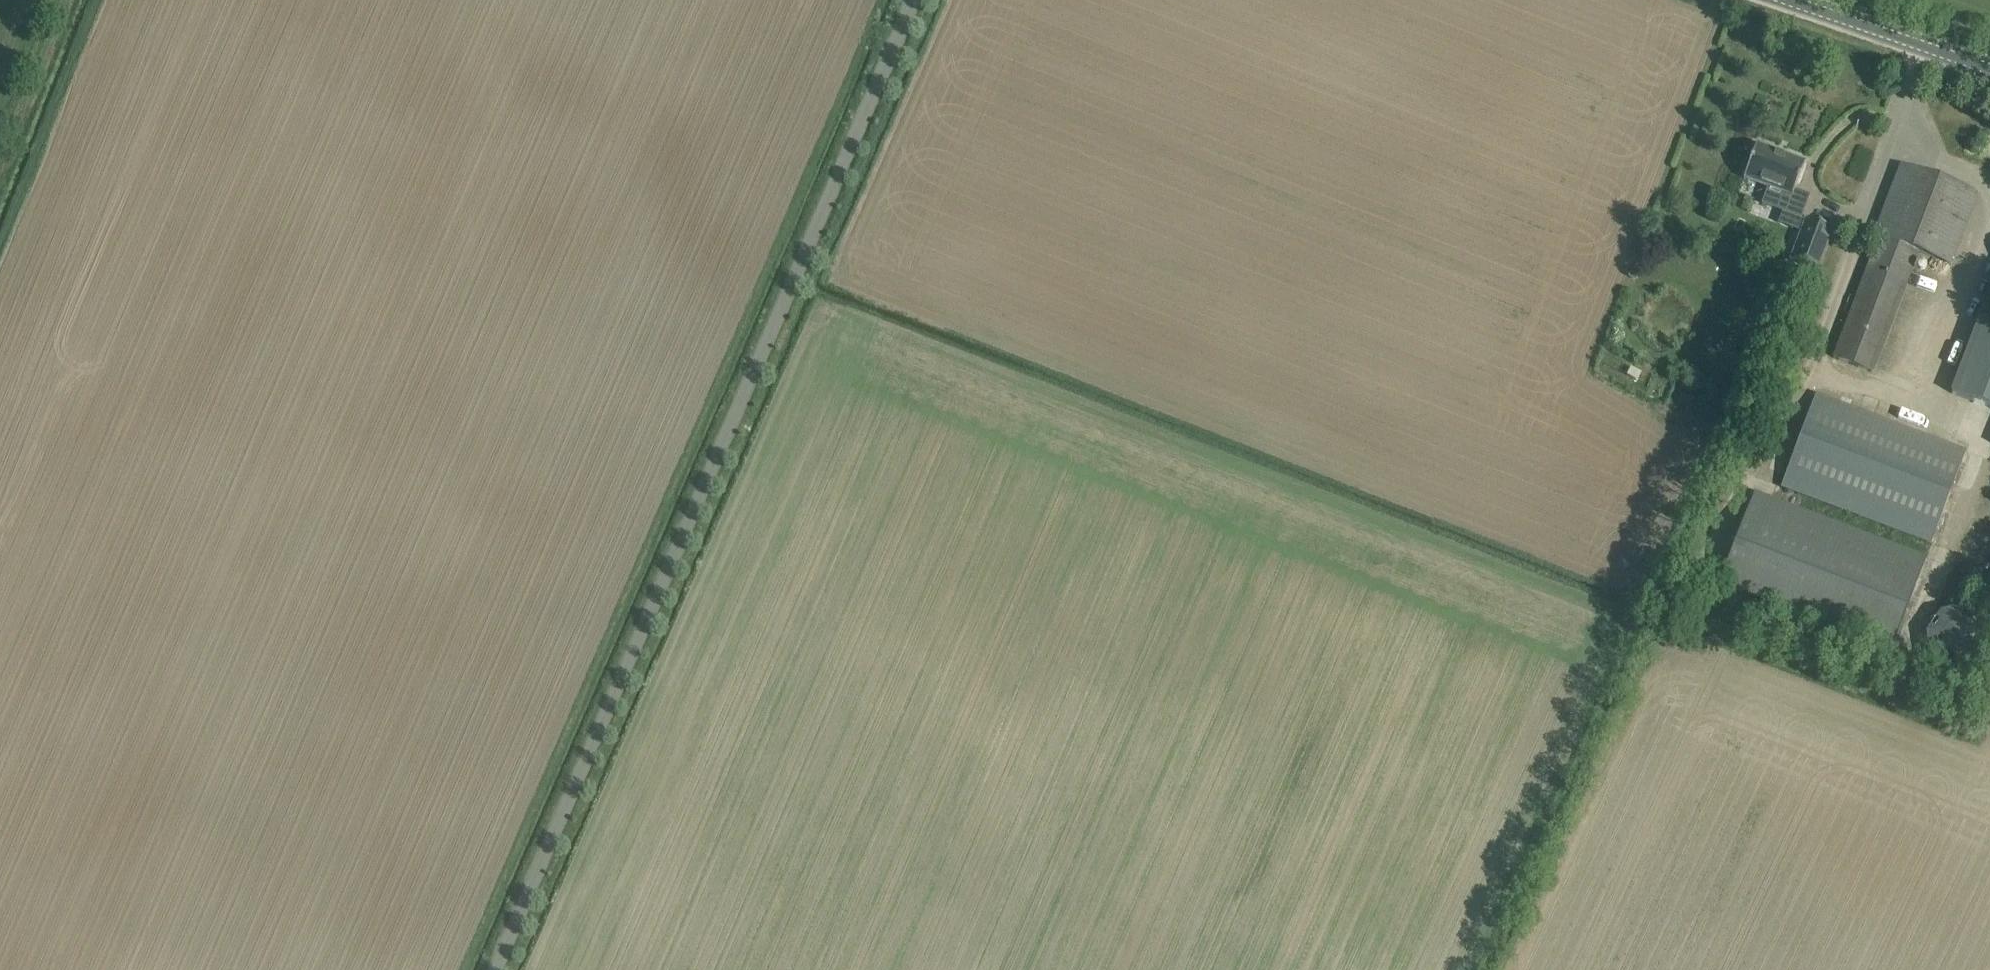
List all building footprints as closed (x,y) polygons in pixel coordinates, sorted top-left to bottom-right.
[(1746,158),(1739,174),(1744,175),(1742,179),(1766,188),(1760,204),(1784,213),(1802,162),(1755,144),(1749,160),(1746,158)] [(1877,238),(1865,268),(1905,283),(1916,252),(1950,266),(1969,213),(1976,195),(1899,166),(1892,185),(1873,236),(1877,238)] [(1833,230),(1804,219),(1788,260),(1818,271),(1833,230)] [(1951,393),(1989,408),(1989,319),(1980,315),(1951,393)] [(1814,395),(1779,488),(1929,545),(1964,452),(1814,395)] [(1925,558),(1753,492),(1719,583),(1891,649),(1925,558)] [(1961,665),(1981,621),(1945,604),(1924,647),(1961,665)]
